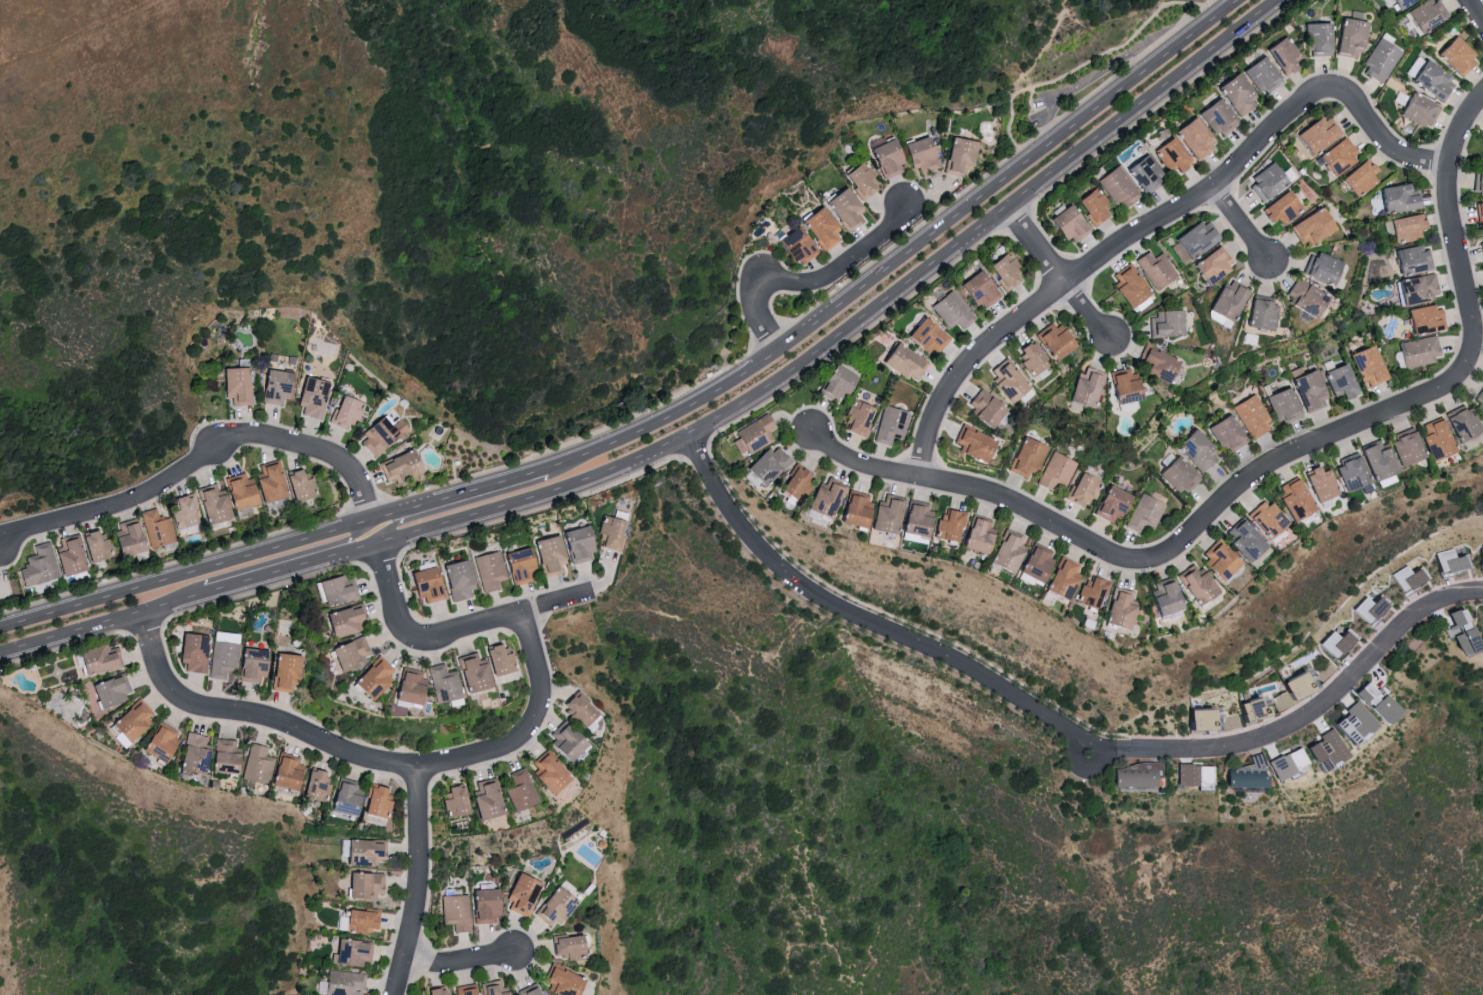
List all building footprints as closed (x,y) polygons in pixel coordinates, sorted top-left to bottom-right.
[(1412,0),(1389,0),(1396,10),(1412,0)] [(1438,0),(1426,0),(1405,11),(1416,33),(1447,17),(1438,0)] [(1354,50),(1358,51),(1363,22),(1339,17),(1332,54),(1353,57),(1354,50)] [(1301,23),(1302,54),(1330,54),(1329,22),(1301,23)] [(1295,66),(1291,61),(1298,55),(1282,34),(1261,49),(1281,76),(1295,66)] [(1434,52),(1457,78),(1476,60),(1452,35),(1434,52)] [(1358,71),(1380,84),(1399,50),(1377,38),(1358,71)] [(1257,96),(1279,81),(1260,54),(1238,68),(1257,96)] [(1452,78),(1422,59),(1408,81),(1438,100),(1452,78)] [(1211,88),(1238,117),(1252,104),(1247,99),(1252,94),(1230,70),(1211,88)] [(1397,115),(1430,127),(1438,105),(1405,93),(1397,115)] [(1216,139),(1235,124),(1213,97),(1195,112),(1216,139)] [(1308,156),(1339,132),(1324,112),(1293,136),(1308,156)] [(1192,162),(1213,146),(1189,115),(1169,131),(1192,162)] [(936,165),(925,134),(898,144),(909,174),(936,165)] [(1172,168),(1174,172),(1186,166),(1170,136),(1150,147),(1164,172),(1172,168)] [(1330,175),(1358,156),(1344,136),(1316,155),(1330,175)] [(903,170),(887,137),(865,148),(881,180),(903,170)] [(1160,182),(1146,153),(1125,163),(1139,192),(1160,182)] [(1338,181),(1354,198),(1375,180),(1369,174),(1373,170),(1362,158),(1338,181)] [(861,161),(841,173),(858,200),(878,188),(861,161)] [(1259,201),(1285,185),(1271,162),(1245,177),(1259,201)] [(1118,210),(1137,195),(1115,164),(1095,178),(1118,210)] [(1482,192),(1482,165),(1475,164),(1472,190),(1482,192)] [(820,202),(845,233),(864,218),(839,187),(820,202)] [(1109,215),(1093,187),(1073,198),(1089,226),(1109,215)] [(1274,217),(1280,225),(1299,210),(1283,190),(1259,209),(1268,222),(1274,217)] [(1474,201),(1475,226),(1482,226),(1482,201),(1474,201)] [(1086,231),(1064,203),(1043,219),(1060,241),(1066,237),(1071,243),(1086,231)] [(797,220),(820,252),(840,238),(816,206),(797,220)] [(1300,247),(1330,229),(1318,207),(1287,225),(1300,247)] [(1391,243),(1419,237),(1417,229),(1424,228),(1420,213),(1386,220),(1391,243)] [(1200,216),(1170,240),(1187,261),(1217,237),(1200,216)] [(797,267),(815,251),(790,225),(773,242),(797,267)] [(1189,263),(1203,285),(1233,266),(1219,244),(1189,263)] [(1428,249),(1420,250),(1419,245),(1393,250),(1397,275),(1432,268),(1428,249)] [(1134,258),(1153,290),(1176,277),(1162,251),(1151,257),(1147,250),(1134,258)] [(1337,261),(1312,250),(1301,274),(1327,285),(1337,261)] [(983,265),(1003,292),(1022,277),(1002,251),(983,265)] [(1147,293),(1128,264),(1111,275),(1117,284),(1113,287),(1126,307),(1147,293)] [(955,283),(973,311),(995,297),(977,269),(955,283)] [(1396,280),(1400,305),(1436,300),(1433,275),(1396,280)] [(1207,313),(1229,323),(1246,287),(1223,277),(1207,313)] [(1282,297),(1310,316),(1324,296),(1295,277),(1282,297)] [(960,329),(973,319),(949,289),(928,305),(947,328),(955,322),(960,329)] [(1269,330),(1273,297),(1249,295),(1246,328),(1269,330)] [(1443,330),(1441,309),(1433,309),(1432,305),(1405,308),(1408,334),(1443,330)] [(1181,336),(1180,311),(1147,313),(1148,337),(1181,336)] [(903,338),(924,353),(927,348),(935,354),(947,337),(918,316),(903,338)] [(1071,348),(1056,322),(1034,335),(1049,361),(1071,348)] [(1439,360),(1435,336),(1396,342),(1400,367),(1439,360)] [(1014,348),(1027,375),(1044,367),(1031,340),(1014,348)] [(878,362),(912,383),(916,376),(911,374),(920,359),(891,341),(878,362)] [(1347,354),(1363,389),(1384,380),(1369,344),(1347,354)] [(1140,372),(1164,382),(1174,358),(1143,345),(1137,361),(1143,364),(1140,372)] [(1026,387),(1004,359),(989,371),(996,379),(990,384),(1005,403),(1026,387)] [(1332,395),(1338,392),(1341,399),(1355,393),(1343,362),(1322,371),(1332,395)] [(842,394),(851,375),(829,364),(815,392),(832,400),(836,391),(842,394)] [(229,367),(230,397),(234,397),(235,404),(255,404),(254,366),(229,367)] [(1104,373),(1084,367),(1082,375),(1074,372),(1065,402),(1089,408),(1095,386),(1100,387),(1104,373)] [(1288,377),(1291,386),(1289,386),(1299,413),(1326,404),(1313,368),(1288,377)] [(269,402),(284,404),(285,398),(295,399),(297,371),(272,369),(269,402)] [(1112,403),(1136,399),(1132,369),(1108,373),(1112,403)] [(325,419),(333,380),(309,375),(301,414),(325,419)] [(1480,403),(1476,410),(1482,415),(1482,384),(1474,400),(1480,403)] [(974,410),(968,416),(986,430),(1003,408),(977,388),(966,403),(974,410)] [(1264,394),(1272,424),(1296,418),(1288,388),(1264,394)] [(1230,407),(1250,440),(1272,426),(1251,393),(1230,407)] [(335,407),(331,422),(353,428),(355,419),(361,420),(367,400),(347,394),(343,410),(335,407)] [(869,407),(851,400),(840,429),(862,437),(868,423),(864,422),(869,407)] [(901,439),(906,411),(880,406),(873,442),(888,445),(890,437),(901,439)] [(1455,442),(1478,433),(1468,406),(1445,415),(1455,442)] [(766,431),(772,427),(763,412),(732,431),(736,437),(732,440),(742,457),(771,439),(766,431)] [(1207,424),(1220,454),(1242,444),(1229,414),(1207,424)] [(362,431),(373,454),(415,434),(407,417),(394,424),(391,418),(362,431)] [(1417,434),(1427,461),(1452,452),(1439,418),(1421,425),(1424,431),(1417,434)] [(951,442),(959,446),(956,453),(981,464),(992,439),(959,424),(951,442)] [(1191,428),(1172,445),(1199,473),(1218,456),(1191,428)] [(1387,440),(1399,467),(1421,458),(1410,431),(1387,440)] [(1042,446),(1022,437),(1007,470),(1027,479),(1042,446)] [(1358,448),(1369,481),(1393,472),(1381,439),(1358,448)] [(788,458),(775,446),(770,452),(764,446),(741,470),(760,488),(788,458)] [(382,462),(388,482),(397,479),(398,482),(429,472),(421,448),(382,462)] [(1048,490),(1052,481),(1065,487),(1076,462),(1050,452),(1037,485),(1048,490)] [(1179,496),(1197,477),(1173,455),(1155,474),(1179,496)] [(1333,464),(1342,491),(1365,484),(1356,456),(1333,464)] [(283,460),(262,465),(264,473),(262,474),(269,503),(293,496),(283,460)] [(811,475),(793,464),(777,491),(787,497),(782,505),(790,510),(811,475)] [(1301,473),(1311,502),(1336,494),(1328,469),(1316,472),(1315,468),(1301,473)] [(311,478),(308,469),(294,472),(300,501),(320,496),(316,477),(311,478)] [(250,479),(247,472),(231,477),(242,510),(266,502),(257,476),(250,479)] [(1094,489),(1092,488),(1096,481),(1077,472),(1065,499),(1085,509),(1094,489)] [(841,484),(826,478),(823,484),(815,481),(803,510),(827,520),(841,484)] [(1277,486),(1281,495),(1276,497),(1286,521),(1309,511),(1295,478),(1277,486)] [(220,522),(236,519),(230,488),(220,490),(219,483),(199,487),(202,503),(208,501),(211,517),(218,515),(220,522)] [(1114,524),(1126,493),(1105,485),(1093,515),(1114,524)] [(863,528),(868,494),(843,490),(838,524),(863,528)] [(1149,496),(1139,492),(1124,527),(1136,532),(1139,524),(1151,529),(1166,497),(1151,491),(1149,496)] [(174,508),(180,531),(205,524),(197,493),(180,497),(182,506),(174,508)] [(892,535),(900,498),(884,494),(882,504),(873,502),(866,530),(892,535)] [(925,511),(926,503),(904,499),(898,533),(923,537),(928,511),(925,511)] [(1284,522),(1263,499),(1244,516),(1265,539),(1284,522)] [(179,542),(172,515),(161,518),(158,507),(142,511),(143,517),(119,522),(127,555),(179,542)] [(961,527),(964,513),(943,509),(940,521),(936,520),(932,539),(952,543),(955,526),(961,527)] [(959,548),(983,555),(990,528),(988,528),(990,522),(968,516),(959,548)] [(600,545),(619,550),(622,537),(616,536),(620,521),(606,518),(600,545)] [(1262,545),(1238,519),(1221,534),(1245,561),(1262,545)] [(595,525),(564,533),(567,545),(570,544),(575,564),(594,559),(592,552),(601,550),(595,525)] [(1009,574),(1024,536),(1001,528),(987,566),(1009,574)] [(95,562),(116,557),(112,537),(106,539),(104,529),(89,532),(95,562)] [(92,570),(83,534),(59,540),(68,576),(92,570)] [(565,570),(563,562),(570,561),(566,535),(541,539),(548,573),(565,570)] [(25,587),(39,583),(41,590),(53,586),(51,580),(63,577),(52,540),(35,545),(38,554),(28,557),(31,566),(20,569),(25,587)] [(1016,575),(1039,583),(1051,550),(1028,541),(1016,575)] [(1237,564),(1215,541),(1201,554),(1207,560),(1202,564),(1218,582),(1237,564)] [(533,573),(541,571),(537,547),(507,553),(513,585),(535,581),(533,573)] [(1454,556),(1452,549),(1431,552),(1435,573),(1470,567),(1468,554),(1454,556)] [(484,593),(501,588),(499,580),(508,577),(501,550),(474,557),(484,593)] [(1077,565),(1057,555),(1041,592),(1063,602),(1076,574),(1073,572),(1077,565)] [(444,567),(447,575),(448,575),(456,601),(474,596),(471,586),(479,583),(472,558),(444,567)] [(1214,593),(1195,563),(1175,576),(1194,606),(1214,593)] [(415,571),(423,603),(447,598),(444,585),(446,584),(442,565),(415,571)] [(1396,592),(1422,580),(1417,569),(1408,573),(1405,566),(1387,574),(1396,592)] [(318,583),(322,597),(329,595),(332,605),(361,597),(357,584),(349,586),(347,575),(318,583)] [(1085,585),(1080,584),(1073,603),(1097,611),(1107,582),(1089,576),(1085,585)] [(1154,589),(1146,592),(1154,617),(1178,609),(1167,579),(1152,585),(1154,589)] [(1132,592),(1111,587),(1102,625),(1126,630),(1132,601),(1130,601),(1132,592)] [(1348,610),(1362,625),(1382,606),(1374,597),(1368,603),(1362,597),(1348,610)] [(371,619),(365,603),(334,613),(342,637),(365,630),(362,622),(371,619)] [(1473,651),(1463,608),(1442,613),(1452,656),(1473,651)] [(1328,630),(1315,645),(1332,660),(1351,636),(1342,629),(1335,637),(1328,630)] [(212,678),(228,679),(228,669),(239,670),(242,632),(215,630),(212,678)] [(187,634),(184,671),(209,672),(211,636),(187,634)] [(346,672),(368,664),(366,657),(373,654),(366,636),(337,647),(346,672)] [(516,652),(509,653),(507,643),(491,646),(497,676),(506,674),(507,680),(516,678),(513,664),(519,663),(516,652)] [(87,650),(93,674),(125,666),(122,651),(113,653),(111,644),(87,650)] [(273,648),(241,648),(240,657),(245,657),(245,681),(261,682),(262,676),(272,676),(273,648)] [(491,662),(482,664),(478,651),(458,657),(462,672),(467,670),(473,693),(497,687),(491,662)] [(304,654),(280,653),(279,677),(274,677),(273,690),(293,691),(294,684),(303,684),(304,654)] [(389,676),(396,668),(382,656),(359,681),(379,699),(395,682),(389,676)] [(431,665),(436,703),(464,699),(460,670),(448,671),(447,663),(431,665)] [(433,677),(407,671),(401,699),(426,705),(433,677)] [(1275,683),(1282,701),(1304,691),(1297,674),(1275,683)] [(105,706),(134,698),(128,675),(98,684),(105,706)] [(1376,689),(1371,694),(1360,683),(1349,694),(1380,726),(1396,711),(1376,689)] [(591,729),(605,713),(580,690),(566,707),(591,729)] [(151,718),(156,713),(143,699),(117,722),(135,742),(155,723),(151,718)] [(1347,748),(1376,728),(1357,702),(1329,722),(1347,748)] [(1180,731),(1206,732),(1207,711),(1181,710),(1180,731)] [(551,738),(577,762),(594,743),(568,719),(551,738)] [(124,748),(132,744),(119,722),(111,727),(124,748)] [(172,762),(183,732),(160,723),(149,753),(172,762)] [(1345,756),(1330,729),(1300,747),(1315,773),(1345,756)] [(210,736),(193,732),(183,767),(206,773),(212,749),(207,748),(210,736)] [(272,783),(274,757),(268,756),(269,745),(250,743),(250,749),(237,748),(238,740),(219,738),(216,771),(244,774),(243,780),(272,783)] [(1305,766),(1297,747),(1264,762),(1273,781),(1305,766)] [(577,780),(551,748),(538,758),(544,765),(537,771),(557,796),(577,780)] [(303,791),(307,767),(299,766),(301,757),(280,753),(278,766),(282,766),(278,786),(303,791)] [(1262,787),(1263,781),(1261,776),(1261,763),(1259,753),(1248,756),(1247,764),(1228,769),(1224,769),(1223,789),(1228,787),(1258,789),(1262,787)] [(1153,787),(1153,777),(1159,777),(1159,764),(1110,765),(1110,788),(1153,787)] [(1174,786),(1193,786),(1194,765),(1175,765),(1174,786)] [(1210,766),(1195,766),(1194,783),(1209,783),(1210,766)] [(517,813),(541,802),(525,767),(510,773),(515,783),(506,787),(517,813)] [(327,801),(330,783),(328,783),(330,771),(312,768),(307,797),(327,801)] [(485,820),(507,814),(497,777),(476,783),(485,820)] [(368,813),(388,817),(393,800),(389,799),(392,788),(370,783),(366,797),(371,798),(368,813)] [(449,787),(451,815),(473,813),(470,785),(449,787)] [(379,865),(379,859),(389,859),(389,841),(353,840),(352,865),(379,865)] [(386,896),(385,871),(352,873),(353,897),(386,896)] [(509,909),(531,917),(545,881),(523,872),(509,909)] [(562,929),(581,895),(561,884),(549,905),(543,901),(536,914),(562,929)] [(477,923),(497,923),(497,915),(505,915),(506,889),(478,889),(477,923)] [(444,923),(455,923),(455,932),(472,931),(471,894),(443,895),(444,923)] [(340,928),(381,933),(384,913),(342,908),(340,928)] [(557,955),(570,953),(571,958),(592,955),(588,934),(568,937),(568,933),(554,936),(557,955)] [(373,940),(342,940),(341,964),(364,965),(365,959),(373,959),(373,940)] [(592,980),(552,963),(548,974),(554,977),(549,988),(565,994),(585,994),(592,980)] [(366,973),(330,969),(327,994),(364,994),(366,973)] [(503,987),(502,980),(482,983),(484,994),(514,994),(512,986),(503,987)] [(521,994),(547,994),(540,980),(519,991),(521,994)] [(480,983),(456,986),(457,994),(482,994),(480,983)]
